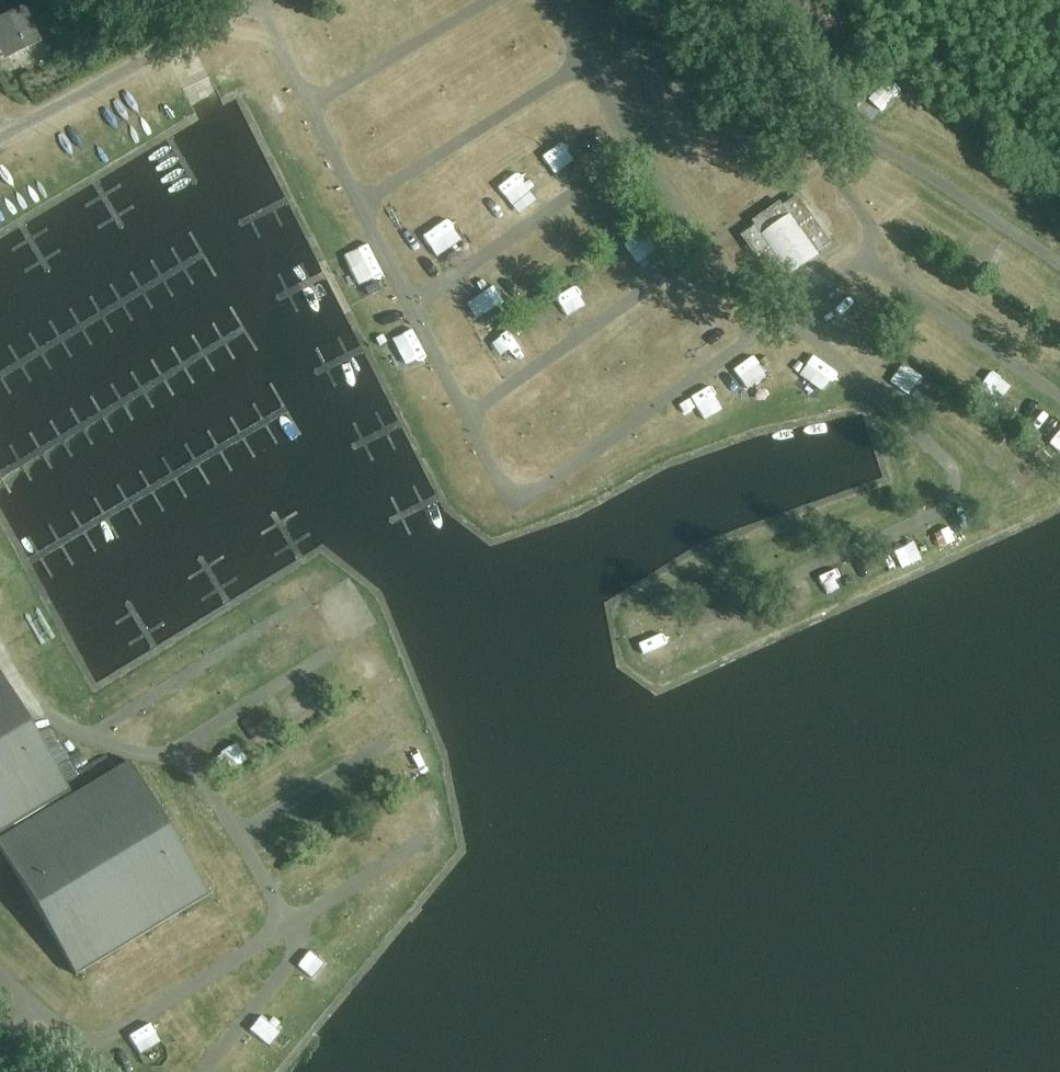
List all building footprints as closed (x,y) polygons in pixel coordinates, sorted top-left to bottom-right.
[(23,9),(0,20),(0,39),(2,38),(10,55),(42,41),(31,16),(38,12),(34,4),(23,9)] [(574,29),(591,23),(587,11),(570,17),(574,29)] [(756,227),(741,237),(775,284),(789,274),(787,272),(815,252),(817,254),(831,244),(797,197),(783,207),(780,203),(752,222),(756,227)] [(984,286),(979,296),(1005,308),(1009,298),(984,286)] [(571,315),(586,308),(576,289),(562,296),(571,315)] [(371,309),(379,328),(407,316),(399,297),(371,309)] [(844,308),(834,327),(854,337),(864,318),(844,308)] [(397,342),(406,367),(427,359),(418,334),(397,342)] [(816,375),(831,360),(820,350),(806,365),(816,375)] [(902,393),(927,368),(912,354),(887,379),(902,393)] [(740,397),(761,384),(744,356),(723,368),(740,397)] [(680,398),(699,425),(712,416),(701,399),(707,395),(700,385),(680,398)] [(894,536),(902,558),(922,551),(914,529),(894,536)] [(716,545),(715,567),(728,567),(728,546),(716,545)] [(837,593),(850,591),(848,576),(834,578),(837,593)] [(731,608),(744,636),(762,628),(749,600),(731,608)] [(715,626),(717,625),(712,615),(690,625),(700,646),(712,641),(714,646),(723,641),(715,626)] [(681,664),(661,630),(644,640),(664,674),(681,664)] [(75,976),(209,896),(127,764),(71,798),(0,679),(0,854),(75,976)] [(235,741),(220,752),(232,769),(248,758),(235,741)] [(311,956),(301,967),(317,982),(327,971),(311,956)]
